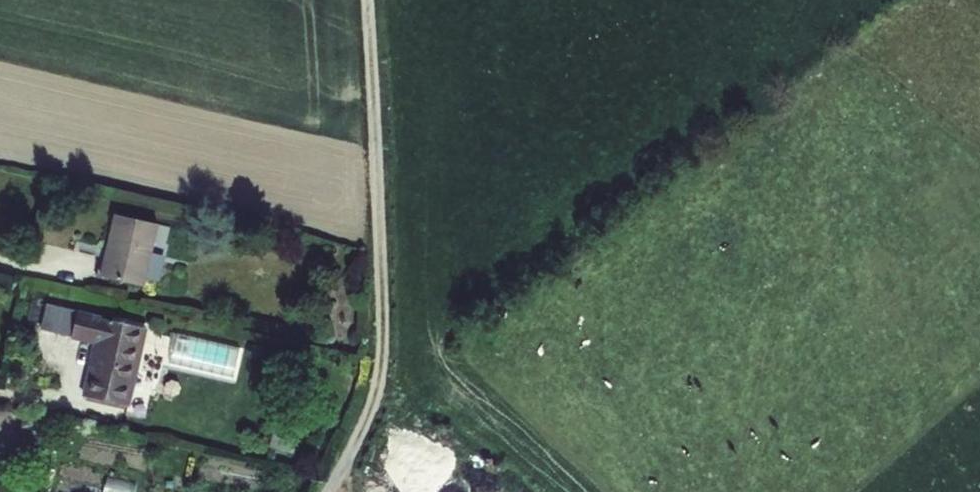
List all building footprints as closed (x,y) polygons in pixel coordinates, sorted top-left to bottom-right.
[(165,223),(124,213),(109,274),(151,283),(165,223)] [(41,332),(69,338),(75,314),(47,307),(41,332)] [(143,330),(75,314),(69,338),(93,344),(81,398),(125,408),(143,330)] [(239,351),(176,337),(169,366),(233,380),(239,351)] [(304,431),(285,426),(280,442),(299,448),(304,431)]
